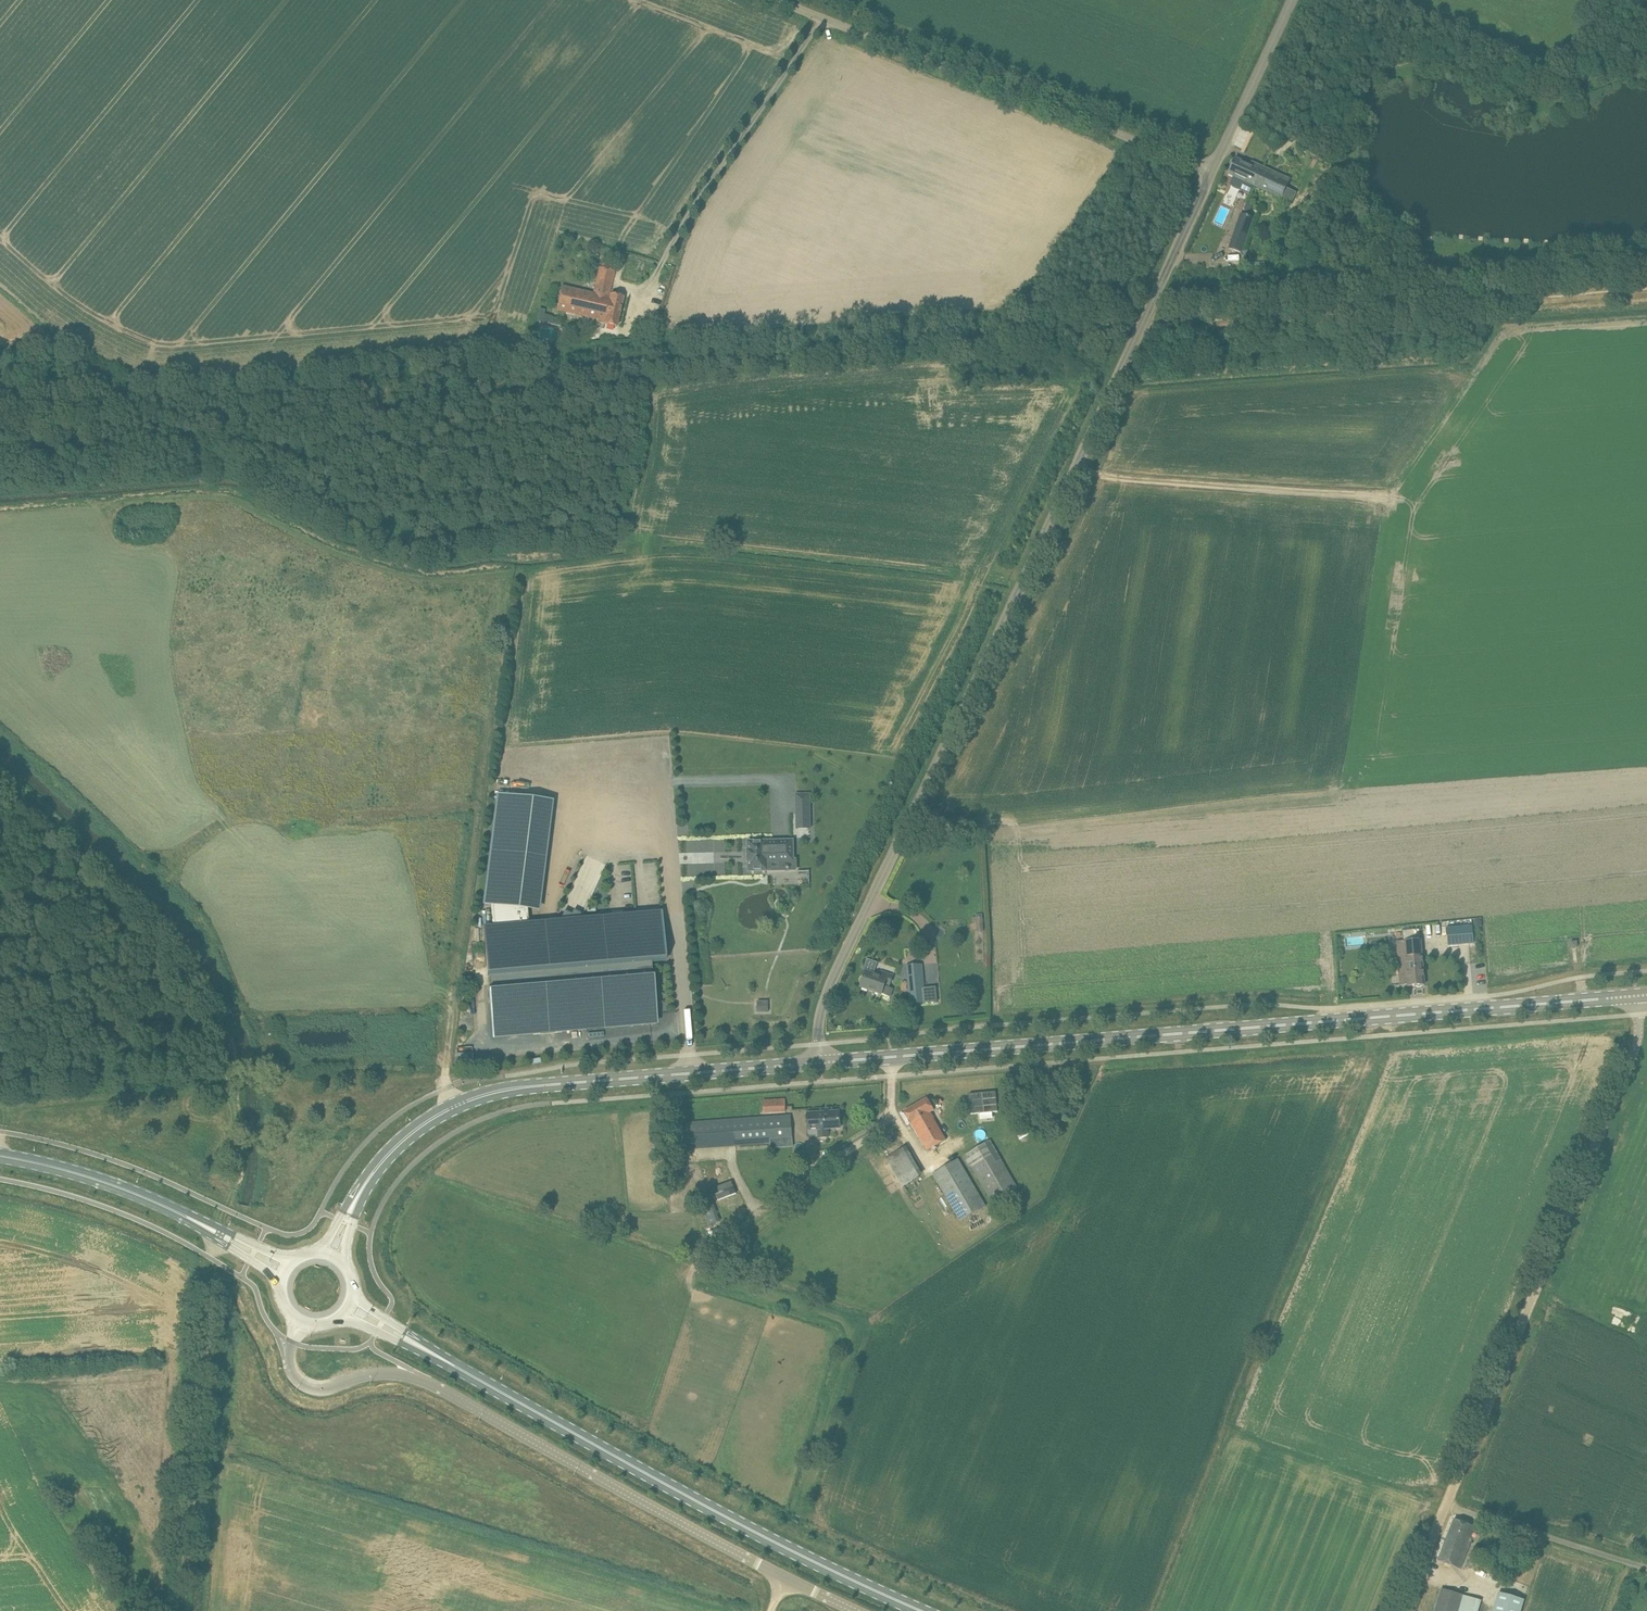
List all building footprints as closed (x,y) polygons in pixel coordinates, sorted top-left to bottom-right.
[(1235,158),(1228,173),(1234,176),(1254,185),(1261,170),(1263,166),(1252,161),(1250,165),(1240,160),(1235,158)] [(1261,170),(1254,185),(1292,202),(1296,192),(1287,187),(1290,181),(1291,179),(1263,166),(1261,170)] [(1253,206),(1247,203),(1244,209),(1249,212),(1253,206)] [(1240,213),(1228,249),(1242,254),(1254,218),(1240,213)] [(615,271),(604,268),(600,267),(593,293),(563,286),(557,309),(556,309),(556,310),(605,321),(604,323),(617,326),(624,297),(611,294),(609,293),(615,271)] [(540,309),(537,321),(543,322),(544,315),(545,310),(540,309)] [(499,795),(485,903),(491,904),(493,927),(529,924),(528,910),(539,911),(553,802),(499,795)] [(749,851),(748,851),(749,861),(749,871),(768,870),(767,861),(794,860),(793,860),(793,841),(749,842),(749,851)] [(493,927),(484,928),(494,1037),(656,1023),(651,963),(665,961),(661,913),(529,924),(493,927)] [(1472,925),(1447,927),(1448,946),(1474,944),(1472,925)] [(1421,940),(1420,929),(1403,930),(1404,941),(1397,942),(1399,974),(1407,973),(1408,986),(1425,985),(1421,940)] [(923,963),(906,965),(910,1005),(926,1003),(925,988),(923,963)] [(880,976),(876,975),(866,971),(861,987),(890,997),(893,989),(885,986),(886,982),(891,984),(893,975),(882,971),(880,976)] [(759,1011),(770,1011),(770,1000),(759,1000),(759,1011)] [(996,1092),(970,1094),(971,1114),(998,1111),(996,1092)] [(934,1110),(933,1108),(928,1098),(904,1111),(911,1123),(912,1123),(928,1151),(946,1140),(930,1112),(934,1110)] [(786,1110),(785,1100),(763,1101),(764,1111),(786,1110)] [(841,1127),(840,1122),(840,1112),(808,1114),(809,1125),(818,1125),(818,1129),(819,1129),(819,1137),(828,1137),(828,1128),(841,1127)] [(791,1115),(682,1123),(683,1134),(684,1149),(771,1143),(792,1141),(791,1126),(791,1115)] [(990,1140),(965,1155),(993,1202),(1018,1188),(990,1140)] [(891,1156),(902,1185),(922,1178),(911,1148),(891,1156)] [(954,1161),(933,1174),(961,1221),(982,1208),(986,1206),(958,1159),(954,1161)] [(714,1188),(718,1200),(725,1198),(727,1205),(739,1200),(732,1181),(714,1188)] [(1471,1537),(1475,1527),(1454,1518),(1438,1560),(1448,1564),(1461,1569),(1473,1538),(1471,1537)] [(1442,1587),(1435,1610),(1479,1610),(1482,1599),(1442,1587)] [(1524,1600),(1499,1593),(1494,1610),(1521,1610),(1524,1600)]
